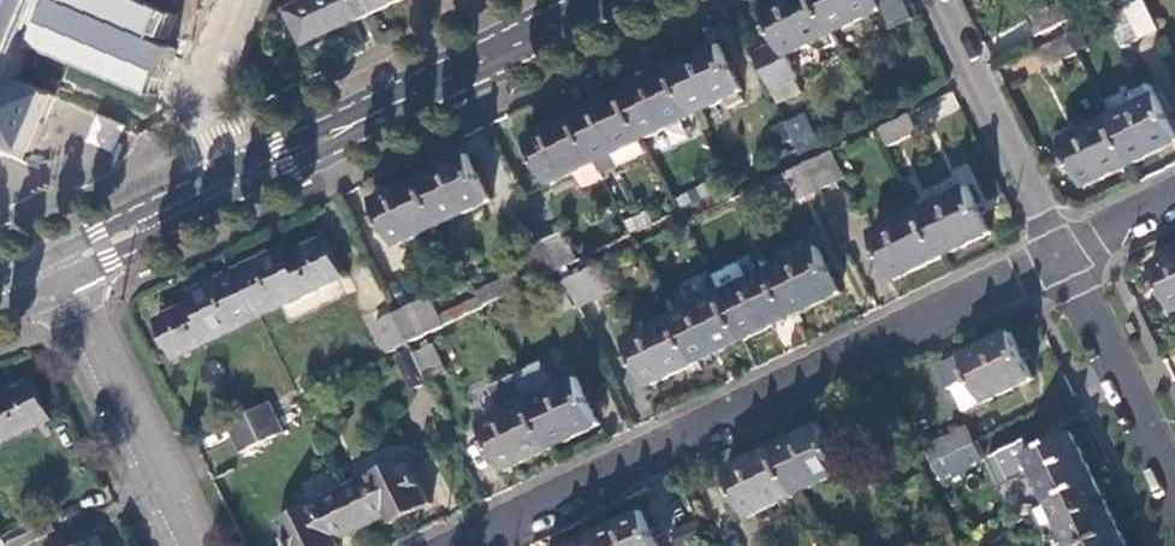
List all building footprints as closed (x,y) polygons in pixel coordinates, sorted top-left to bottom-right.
[(33,152),(56,97),(15,80),(28,50),(157,99),(177,49),(161,43),(171,16),(133,0),(0,0),(0,138),(33,152)] [(311,4),(292,12),(308,47),(365,19),(356,0),(309,0),(311,4)] [(404,0),(356,0),(365,19),(404,0)] [(835,30),(820,0),(779,0),(763,7),(779,40),(755,52),(772,86),(797,74),(786,54),(809,43),(824,50),(840,42),(835,30)] [(915,15),(907,0),(820,0),(835,30),(882,7),(892,26),(915,15)] [(1098,4),(1096,0),(1060,0),(1059,1),(1068,19),(1098,4)] [(1127,3),(1142,35),(1160,26),(1147,0),(1132,0),(1127,3)] [(1039,33),(1068,19),(1059,1),(1030,14),(1039,33)] [(1069,32),(1038,47),(1047,64),(1078,50),(1069,32)] [(671,66),(695,113),(724,99),(727,106),(743,98),(739,90),(741,89),(719,43),(671,66)] [(624,89),(648,136),(695,113),(671,66),(624,89)] [(640,140),(648,136),(624,89),(575,114),(598,160),(640,140)] [(1133,161),(1174,140),(1174,127),(1158,92),(1110,115),(1133,161)] [(112,150),(124,123),(97,112),(86,140),(112,150)] [(598,160),(575,114),(529,137),(552,183),(578,170),(598,160)] [(883,127),(891,143),(917,130),(910,114),(883,127)] [(1084,184),(1133,161),(1110,115),(1062,137),(1084,184)] [(763,133),(776,159),(800,148),(787,122),(763,133)] [(640,140),(598,160),(605,174),(646,153),(640,140)] [(808,160),(822,187),(845,175),(832,149),(808,160)] [(469,152),(421,176),(444,222),(492,199),(469,152)] [(586,185),(606,176),(605,174),(598,160),(578,170),(586,185)] [(808,160),(776,176),(790,203),(822,187),(808,160)] [(444,222),(421,176),(374,198),(396,245),(444,222)] [(922,208),(945,254),(993,231),(971,185),(922,208)] [(922,208),(920,209),(875,231),(897,277),(945,254),(922,208)] [(546,239),(559,268),(578,259),(564,230),(546,239)] [(236,268),(259,315),(343,274),(324,236),(287,254),(283,246),(236,268)] [(527,248),(540,277),(559,268),(546,239),(527,248)] [(782,252),(786,260),(805,251),(801,243),(782,252)] [(786,260),(771,268),(794,314),(842,291),(819,244),(805,251),(786,260)] [(1174,307),(1174,252),(1154,262),(1174,307)] [(738,263),(716,274),(724,290),(750,278),(744,265),(738,263)] [(174,356),(259,315),(236,268),(189,292),(193,300),(156,318),(174,356)] [(750,278),(724,290),(746,336),(794,314),(771,268),(750,278)] [(478,291),(485,304),(529,283),(522,269),(478,291)] [(724,290),(674,314),(697,360),(746,336),(724,290)] [(430,296),(414,304),(427,333),(444,325),(430,296)] [(410,341),(427,333),(414,304),(396,313),(410,341)] [(396,313),(375,323),(389,351),(410,341),(396,313)] [(697,360),(674,314),(626,336),(650,383),(697,360)] [(973,375),(986,400),(1034,376),(1011,330),(940,365),(950,386),(954,384),(973,375)] [(447,370),(434,342),(414,351),(428,379),(447,370)] [(412,345),(396,353),(412,386),(428,379),(414,351),(412,345)] [(577,375),(530,397),(553,444),(600,421),(577,375)] [(973,375),(954,384),(967,409),(986,400),(973,375)] [(51,418),(32,380),(0,395),(0,442),(51,418)] [(231,433),(274,412),(266,396),(224,418),(231,433)] [(553,444),(530,397),(482,421),(504,468),(553,444)] [(301,399),(274,412),(281,426),(282,425),(289,440),(315,428),(301,399)] [(281,426),(274,412),(231,433),(238,446),(281,426)] [(775,445),(797,493),(846,469),(824,422),(775,445)] [(968,425),(927,444),(935,460),(975,440),(968,425)] [(1027,452),(1050,499),(1097,477),(1074,429),(1027,452)] [(975,440),(935,460),(943,477),(984,458),(975,440)] [(750,515),(797,493),(775,445),(727,469),(750,515)] [(409,454),(344,485),(363,523),(387,511),(391,519),(430,501),(409,454)] [(1050,499),(1073,545),(1079,545),(1121,526),(1097,477),(1050,499)] [(344,485),(279,517),(294,545),(336,545),(341,543),(337,536),(363,523),(344,485)] [(58,525),(47,506),(2,528),(11,545),(15,545),(58,525)] [(645,508),(597,532),(604,545),(663,545),(645,508)] [(15,545),(64,545),(73,541),(64,522),(58,525),(15,545)] [(1079,545),(1130,545),(1121,526),(1079,545)] [(597,532),(567,545),(604,545),(597,532)] [(99,537),(81,545),(103,545),(99,537)]
